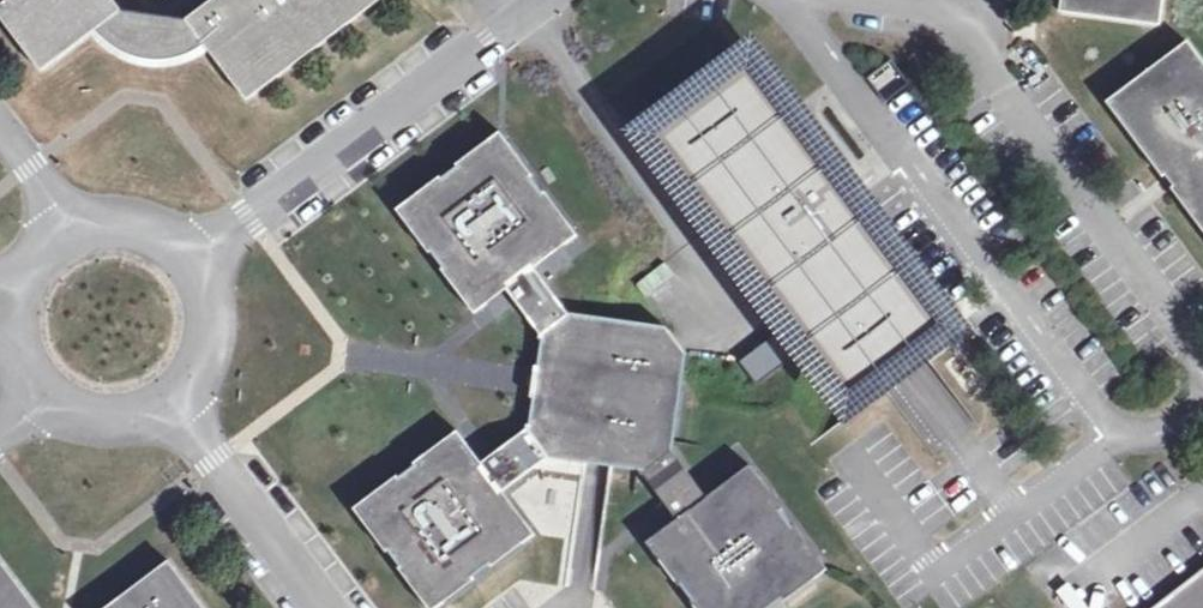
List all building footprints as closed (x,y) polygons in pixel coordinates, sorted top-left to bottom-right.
[(44,72),(98,30),(104,37),(111,42),(118,48),(125,52),(133,56),(141,58),(150,60),(158,61),(167,60),(175,59),(184,57),(192,54),(200,50),(207,45),(249,100),(382,0),(214,0),(188,19),(124,11),(116,0),(0,0),(0,14),(44,72)] [(1061,11),(1161,25),(1165,0),(1063,0),(1061,11)] [(962,338),(751,42),(625,131),(836,427),(911,374),(962,338)] [(1109,104),(1165,178),(1168,176),(1177,188),(1174,190),(1202,229),(1202,62),(1189,44),(1109,104)] [(673,452),(687,356),(666,327),(571,313),(534,263),(561,242),(565,247),(579,236),(568,222),(564,225),(507,150),(512,147),(501,132),(487,143),(491,148),(416,204),(412,199),(398,210),(409,225),(413,221),(470,296),(465,299),(476,314),(490,303),(486,298),(510,281),(522,296),(528,304),(525,306),(541,327),(540,335),(543,335),(540,359),(536,358),(535,365),(538,366),(538,370),(534,371),(531,373),(529,375),(529,377),(529,378),(530,382),(532,384),(536,386),(535,389),(532,388),(531,395),(534,396),(531,418),(527,419),(526,426),(500,445),(502,449),(493,455),(478,467),(465,449),(470,446),(459,431),(444,442),(448,447),(373,503),(369,498),(355,509),(366,523),(371,520),(427,594),(422,598),(429,607),(439,607),(447,602),(444,597),(518,541),(522,546),(536,535),(526,521),(521,524),(497,493),(549,454),(601,464),(612,466),(642,470),(641,475),(645,475),(666,503),(668,501),(682,520),(662,535),(660,533),(648,543),(657,555),(659,554),(699,607),(772,607),(814,577),(816,579),(829,569),(819,556),(817,558),(759,480),(761,478),(752,465),(739,475),(740,477),(710,500),(674,451),(673,452)] [(0,558),(0,607),(38,607),(0,558)] [(171,558),(105,607),(208,607),(171,558)] [(1152,607),(1202,607),(1202,570),(1152,607)]
